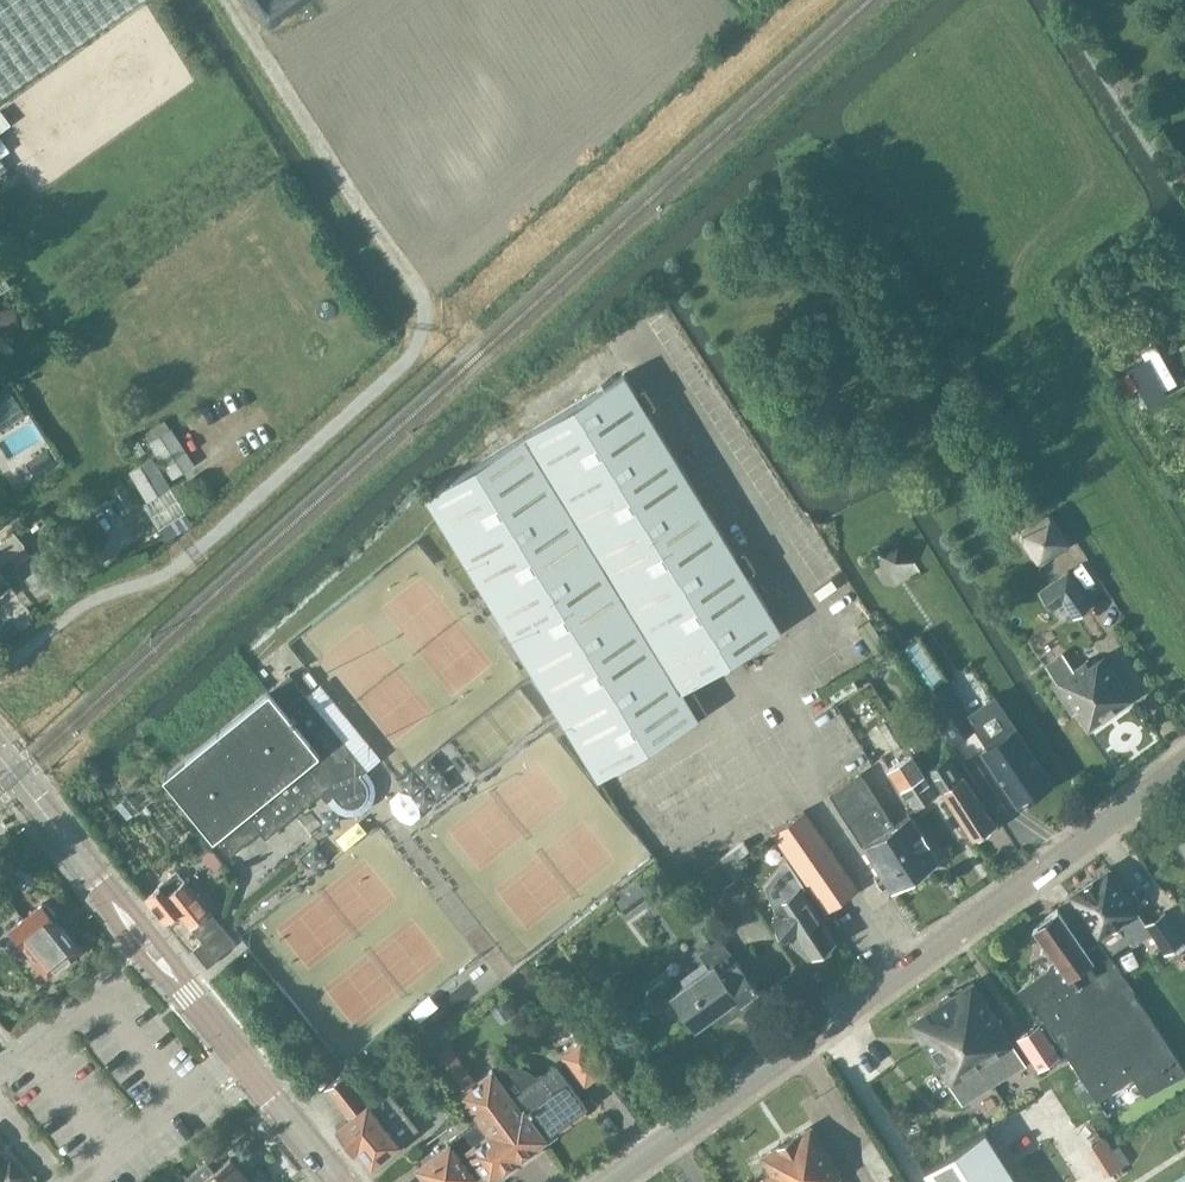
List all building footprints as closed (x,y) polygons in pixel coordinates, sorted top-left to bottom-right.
[(143,0),(0,0),(0,99),(143,0)] [(13,123),(3,109),(0,111),(0,131),(13,123)] [(10,166),(0,152),(0,173),(10,166)] [(659,333),(663,311),(635,306),(632,328),(659,333)] [(1146,360),(1129,369),(1149,404),(1166,394),(1164,391),(1179,383),(1156,343),(1141,351),(1146,360)] [(599,781),(700,719),(684,692),(783,631),(626,375),(426,497),(599,781)] [(164,426),(144,438),(167,477),(188,464),(164,426)] [(152,453),(123,467),(139,498),(136,500),(150,529),(182,513),(152,453)] [(26,543),(15,530),(0,543),(0,566),(26,543)] [(11,582),(0,570),(0,592),(11,582)] [(1092,607),(1068,572),(1039,592),(1051,610),(1062,603),(1073,619),(1092,607)] [(1048,664),(1060,681),(1053,685),(1073,715),(1077,712),(1089,730),(1132,701),(1104,657),(1090,667),(1087,663),(1077,670),(1065,653),(1048,664)] [(364,775),(362,773),(368,768),(304,690),(290,672),(270,689),(164,776),(203,824),(209,832),(230,856),(261,831),(267,838),(292,817),(297,813),(322,793),(328,800),(334,795),(336,798),(339,801),(341,803),(344,804),(348,805),(351,805),(354,805),(357,804),(360,802),(363,800),(365,797),(367,794),(368,791),(368,788),(368,785),(367,781),(366,778),(364,775)] [(990,747),(983,751),(1019,805),(1052,783),(996,698),(970,715),(946,679),(921,695),(952,743),(976,727),(990,747)] [(336,700),(323,712),(368,765),(381,754),(336,700)] [(908,743),(892,719),(878,727),(895,752),(908,743)] [(888,767),(913,808),(941,790),(935,781),(932,783),(912,752),(889,767),(888,767)] [(935,781),(941,790),(972,838),(994,824),(962,775),(961,775),(949,756),(928,769),(935,781)] [(860,772),(830,792),(883,872),(876,877),(883,888),(889,885),(891,889),(913,875),(918,878),(928,872),(927,866),(939,858),(912,814),(895,825),(860,772)] [(774,833),(827,912),(858,890),(805,812),(774,833)] [(1184,854),(1184,829),(1176,834),(1179,838),(1176,840),(1184,854)] [(806,886),(791,864),(770,886),(776,904),(772,907),(776,919),(773,920),(776,928),(778,933),(785,939),(788,936),(798,945),(795,948),(807,959),(815,954),(821,955),(829,950),(830,944),(836,940),(807,897),(803,900),(797,892),(806,886)] [(1109,867),(1069,894),(1101,942),(1101,943),(1109,955),(1132,940),(1135,943),(1152,932),(1147,923),(1109,867)] [(144,898),(165,923),(180,911),(205,941),(194,949),(208,967),(219,959),(218,958),(218,957),(223,953),(236,942),(177,870),(158,885),(159,886),(144,898)] [(81,948),(56,917),(57,914),(49,905),(46,905),(43,902),(10,928),(47,975),(81,948)] [(1018,990),(1031,1008),(1036,1005),(1093,1092),(1131,1068),(1147,1093),(1184,1073),(1184,1066),(1134,992),(1109,955),(1101,943),(1088,951),(1058,908),(1034,926),(1047,945),(1044,948),(1053,961),(1049,969),(1018,990)] [(1165,911),(1147,923),(1152,932),(1166,952),(1184,940),(1165,911)] [(675,994),(664,979),(649,990),(662,1009),(676,1000),(696,1028),(715,1014),(719,1020),(729,1013),(733,1019),(762,997),(720,940),(703,953),(712,966),(675,994)] [(939,1005),(911,1023),(963,1103),(1011,1073),(1027,1063),(1015,1045),(973,982),(953,996),(948,995),(939,1000),(939,1005)] [(1050,1041),(1040,1025),(1019,1039),(1039,1070),(1060,1056),(1050,1041)] [(435,1055),(462,1092),(481,1117),(474,1122),(457,1135),(450,1140),(451,1141),(475,1173),(473,1174),(479,1181),(485,1181),(546,1138),(545,1136),(587,1105),(558,1065),(538,1079),(534,1075),(529,1072),(524,1069),(518,1068),(512,1067),(506,1068),(501,1069),(495,1072),(493,1069),(471,1086),(444,1049),(435,1055)] [(443,1071),(433,1056),(410,1073),(420,1088),(443,1071)] [(386,1155),(415,1132),(402,1116),(407,1113),(387,1088),(368,1103),(346,1074),(326,1090),(348,1118),(336,1128),(355,1152),(359,1149),(372,1166),(378,1162),(381,1164),(387,1159),(386,1155)] [(468,1115),(452,1127),(457,1135),(474,1122),(468,1115)] [(759,1181),(832,1181),(842,1176),(811,1126),(762,1156),(773,1174),(759,1181)] [(986,1129),(923,1170),(931,1181),(1021,1181),(986,1129)] [(418,1165),(431,1181),(462,1181),(473,1174),(475,1173),(451,1141),(418,1165)] [(203,1181),(204,1181),(252,1181),(232,1156),(215,1169),(207,1159),(186,1176),(191,1181),(201,1181),(203,1181)] [(18,1179),(16,1177),(19,1175),(19,1170),(14,1163),(9,1163),(6,1165),(0,1157),(0,1181),(14,1181),(18,1179)] [(532,1181),(518,1162),(497,1177),(500,1181),(531,1181),(532,1181)] [(1169,1181),(1184,1181),(1184,1172),(1169,1181)]
